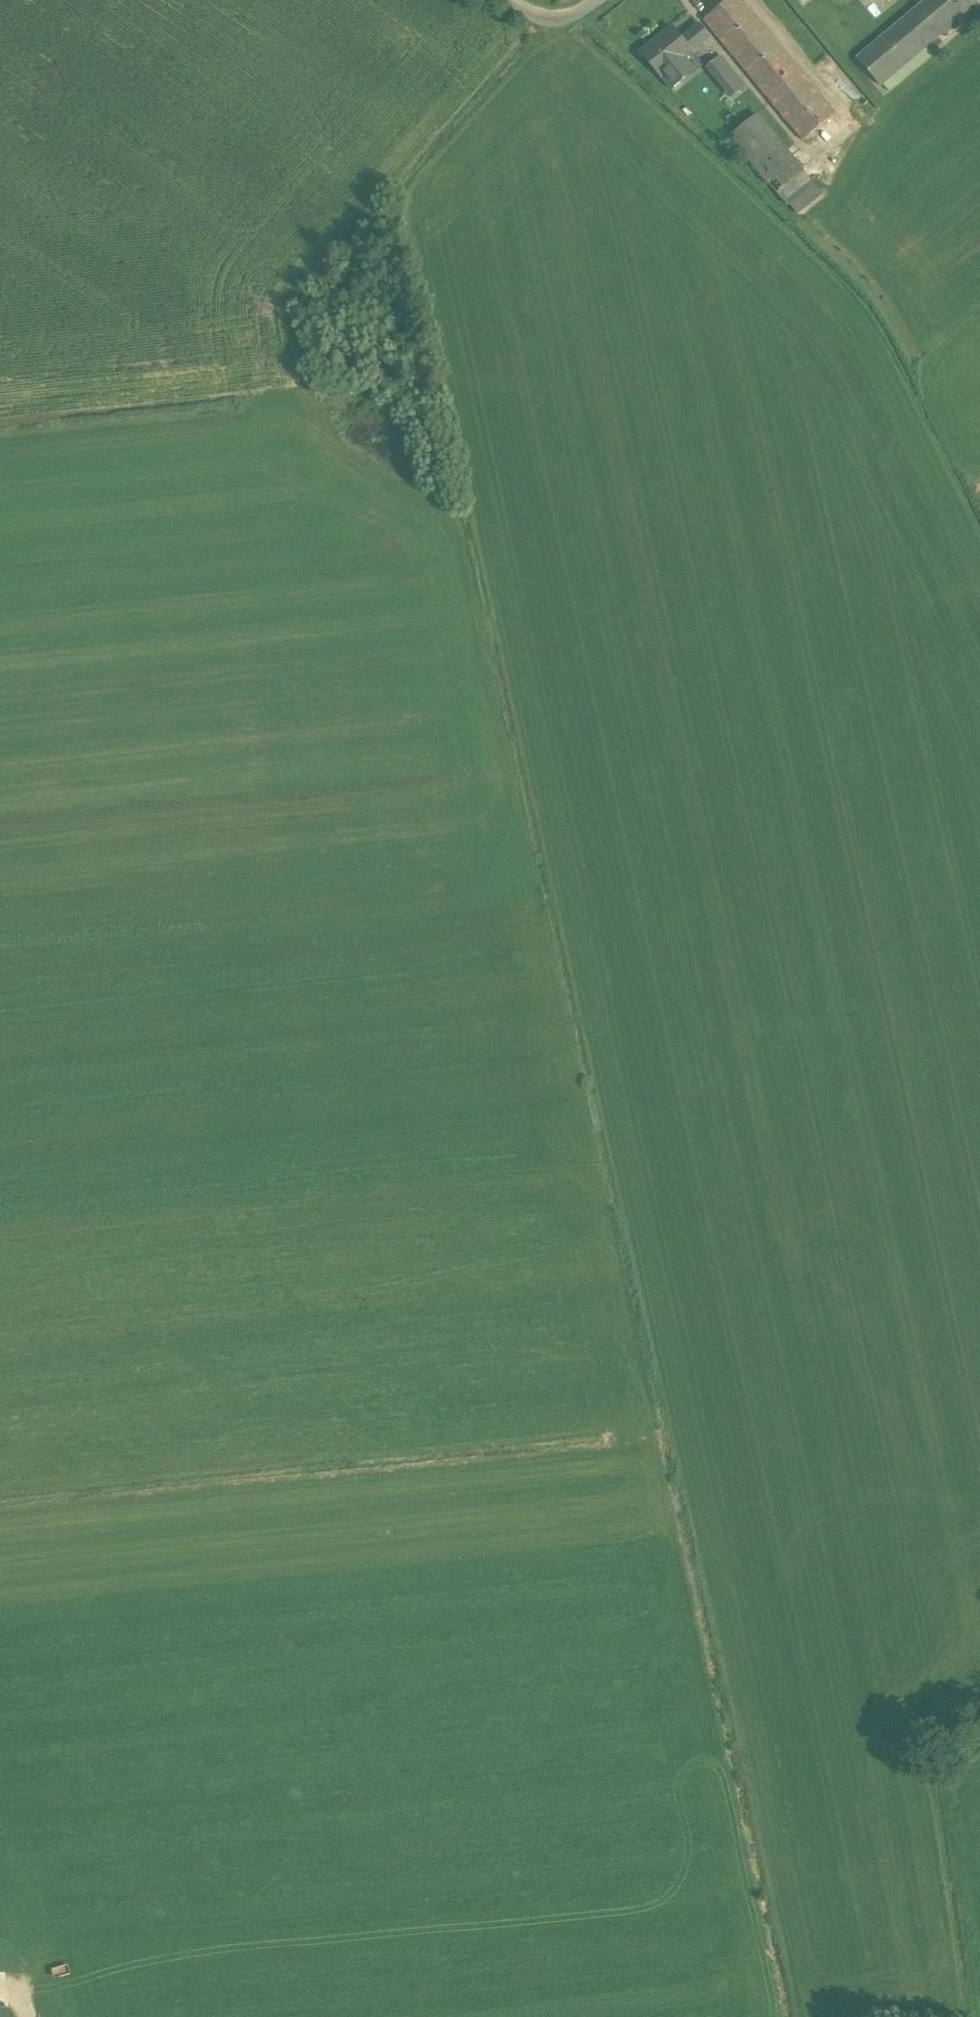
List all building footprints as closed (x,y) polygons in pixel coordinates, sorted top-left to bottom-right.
[(837,113),(744,0),(727,0),(703,21),(803,142),(837,113)] [(960,18),(971,9),(976,16),(979,12),(979,0),(924,0),(856,57),(882,86),(883,85),(889,92),(933,55),(930,52),(926,46),(960,18)] [(712,37),(698,21),(680,36),(672,26),(641,52),(662,77),(692,51),(693,53),(712,37)] [(707,67),(719,82),(733,70),(722,55),(707,67)] [(823,194),(812,180),(804,171),(806,170),(758,112),(728,136),(776,195),(777,194),(787,207),(790,205),(799,215),(823,194)]
